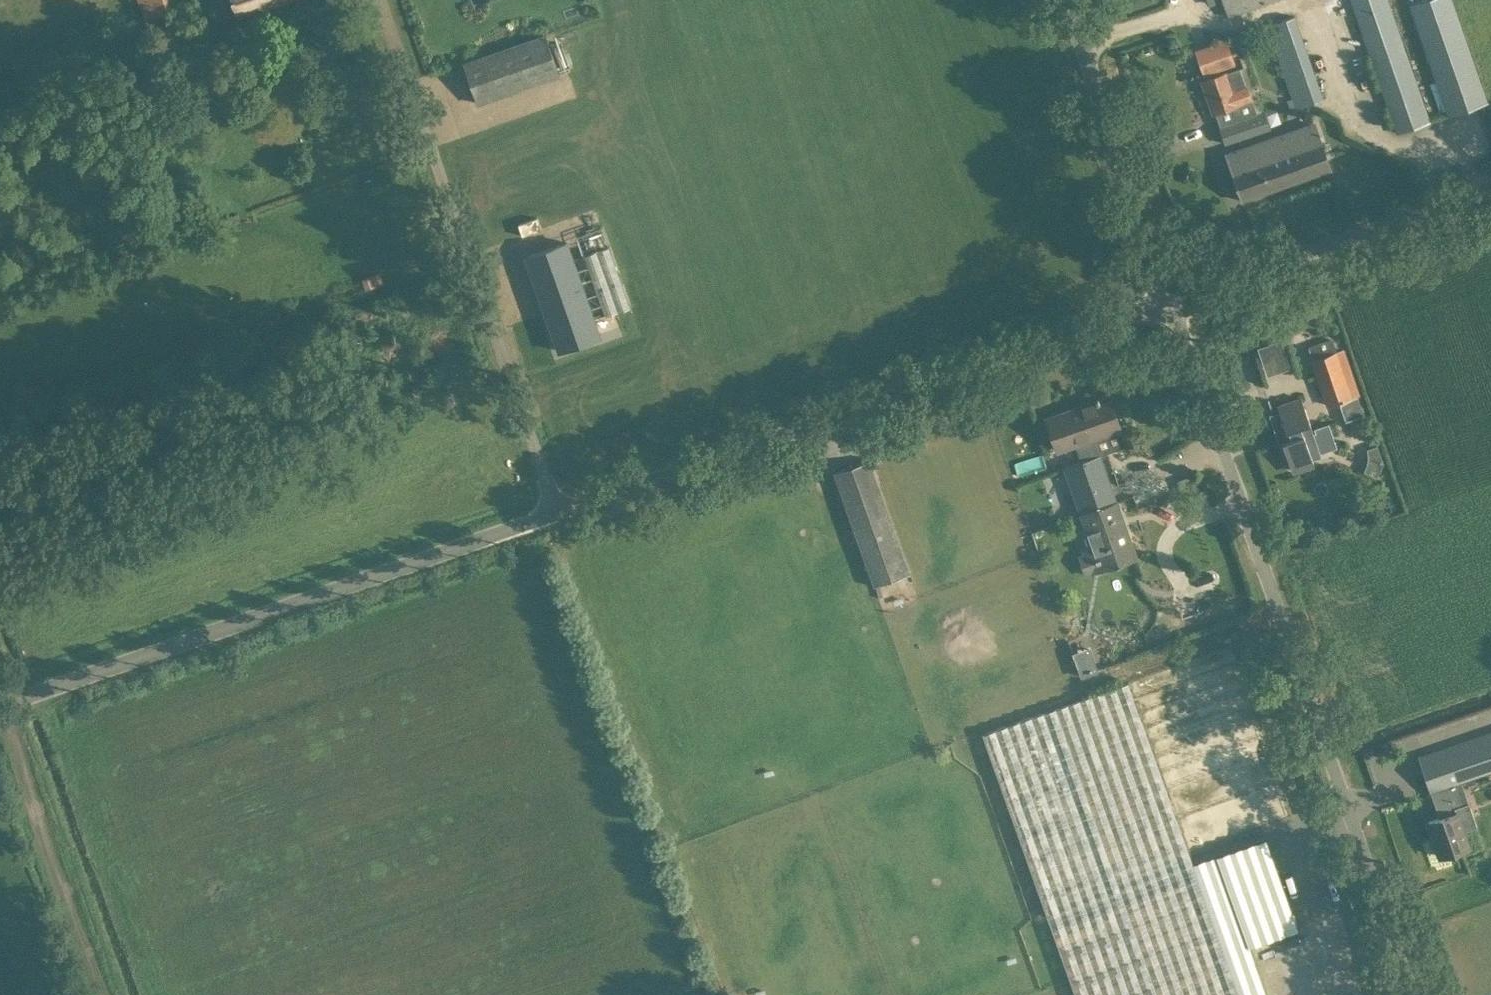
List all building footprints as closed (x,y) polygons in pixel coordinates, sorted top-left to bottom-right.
[(145,22),(173,13),(169,0),(138,0),(145,22)] [(238,16),(284,0),(233,0),(238,16)] [(1228,15),(1270,0),(1222,0),(1228,15)] [(1398,132),(1430,121),(1388,0),(1352,0),(1398,132)] [(1449,114),(1487,101),(1452,0),(1420,0),(1410,3),(1449,114)] [(1268,25),(1296,107),(1323,98),(1295,16),(1268,25)] [(464,63),(478,102),(559,75),(545,35),(464,63)] [(1196,51),(1204,74),(1234,63),(1226,41),(1196,51)] [(1235,106),(1239,118),(1256,113),(1240,67),(1202,80),(1213,113),(1235,106)] [(1219,127),(1224,142),(1253,132),(1248,117),(1219,127)] [(1231,169),(1241,200),(1331,169),(1315,125),(1250,147),(1255,161),(1231,169)] [(1353,193),(1343,195),(1345,206),(1355,203),(1353,193)] [(545,249),(527,255),(560,350),(579,343),(600,336),(594,319),(572,257),(566,241),(545,249)] [(374,273),(364,277),(368,287),(378,284),(374,273)] [(1258,346),(1267,374),(1291,367),(1282,338),(1258,346)] [(1339,401),(1346,420),(1365,413),(1359,394),(1351,397),(1331,339),(1309,347),(1328,404),(1339,401)] [(1096,400),(1047,417),(1054,436),(1059,451),(1075,445),(1078,451),(1081,461),(1064,467),(1067,474),(1076,501),(1079,511),(1085,527),(1074,531),(1083,555),(1093,551),(1100,570),(1101,569),(1103,569),(1137,557),(1122,516),(1116,498),(1100,454),(1094,437),(1120,428),(1111,404),(1114,403),(1110,393),(1098,397),(1098,396),(1095,397),(1096,400)] [(1268,399),(1292,470),(1314,462),(1311,455),(1319,452),(1320,456),(1322,456),(1320,452),(1337,446),(1329,422),(1314,427),(1316,432),(1314,432),(1301,397),(1277,405),(1280,413),(1275,415),(1269,398),(1268,399)] [(1367,464),(1364,470),(1377,476),(1384,462),(1377,444),(1368,448),(1368,455),(1367,464)] [(834,471),(874,585),(910,573),(870,458),(834,471)] [(1080,675),(1097,668),(1088,644),(1070,651),(1080,675)] [(982,734),(1052,929),(1076,994),(1267,994),(1249,945),(1298,928),(1266,836),(1193,862),(1128,681),(982,734)] [(1419,756),(1440,817),(1428,821),(1440,855),(1468,845),(1463,830),(1477,825),(1461,780),(1490,769),(1490,731),(1419,756)]
